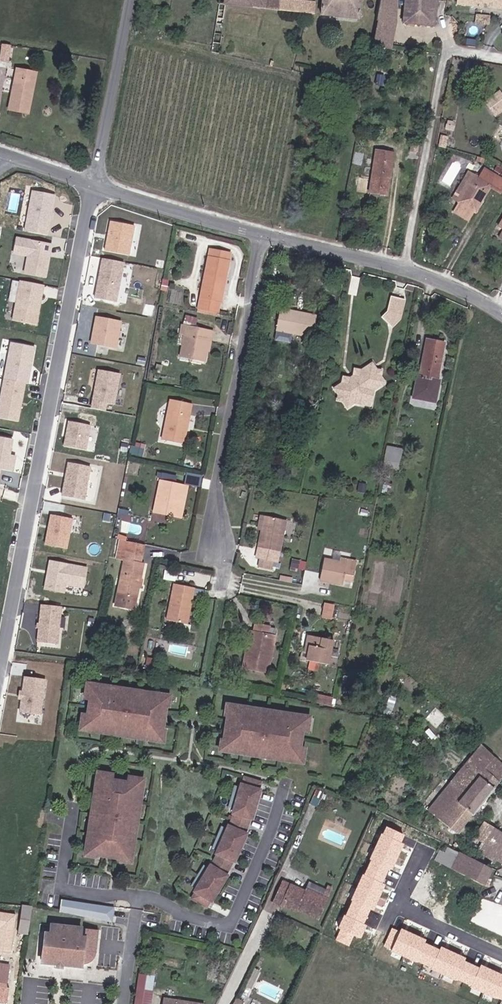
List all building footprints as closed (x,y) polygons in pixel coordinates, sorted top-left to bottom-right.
[(253,8),(254,0),(219,0),(218,5),(219,5),(211,52),(219,54),(226,5),(253,8)] [(253,8),(264,9),(265,0),(254,0),(253,8)] [(264,9),(314,13),(315,2),(292,0),(265,0),(264,9)] [(321,15),(360,19),(362,0),(322,0),(321,15)] [(373,46),(385,48),(391,49),(397,21),(397,0),(380,0),(377,21),(378,21),(373,46)] [(403,23),(435,27),(438,0),(405,0),(403,23)] [(486,7),(501,9),(501,0),(487,0),(486,7)] [(2,45),(0,56),(0,62),(8,64),(11,46),(2,45)] [(473,70),(483,72),(484,64),(474,63),(473,70)] [(17,70),(9,110),(28,114),(36,74),(17,70)] [(441,134),(439,146),(446,148),(448,137),(441,134)] [(393,153),(383,151),(376,150),(369,192),(388,195),(394,153),(393,153)] [(475,176),(459,202),(454,212),(468,220),(473,210),(476,212),(490,187),(500,193),(501,189),(501,179),(485,169),(480,178),(475,176)] [(454,199),(459,202),(475,176),(469,172),(454,199)] [(34,192),(27,224),(30,225),(29,232),(48,236),(55,196),(34,192)] [(134,225),(109,220),(103,251),(128,256),(134,225)] [(52,245),(18,238),(14,253),(28,256),(25,273),(46,277),(52,245)] [(211,249),(198,309),(218,313),(221,302),(226,277),(224,277),(227,260),(230,261),(231,253),(211,249)] [(124,262),(103,258),(95,298),(116,302),(124,262)] [(44,285),(21,281),(13,321),(37,325),(44,285)] [(407,301),(393,298),(390,313),(385,319),(395,329),(403,320),(407,301)] [(288,311),(289,309),(281,307),(276,330),(313,337),(317,316),(288,311)] [(188,313),(185,320),(196,325),(198,318),(188,313)] [(113,320),(97,317),(92,343),(108,346),(113,320)] [(205,352),(209,330),(182,325),(180,334),(184,335),(180,357),(205,362),(207,352),(205,352)] [(213,331),(209,330),(205,352),(207,352),(209,352),(213,331)] [(426,339),(419,377),(416,377),(412,399),(436,404),(440,381),(438,381),(445,342),(426,339)] [(35,348),(12,343),(5,380),(26,384),(28,384),(35,348)] [(346,381),(342,383),(334,388),(339,395),(338,400),(343,401),(347,408),(355,403),(361,404),(372,396),(373,390),(385,382),(381,376),(381,371),(376,370),(372,363),(362,371),(355,369),(354,375),(356,378),(352,381),(346,381)] [(120,374),(99,370),(92,409),(106,411),(107,404),(115,405),(120,374)] [(5,380),(0,404),(0,418),(19,422),(26,384),(5,380)] [(372,396),(361,404),(370,406),(372,396)] [(171,401),(162,440),(184,444),(192,405),(171,401)] [(69,421),(65,446),(86,451),(91,426),(69,421)] [(12,439),(0,437),(0,466),(12,469),(15,453),(10,452),(12,439)] [(403,449),(387,446),(383,468),(399,471),(403,449)] [(90,467),(69,463),(63,496),(84,500),(90,467)] [(205,475),(187,471),(184,486),(187,487),(202,490),(205,475)] [(182,495),(186,495),(187,487),(184,486),(160,481),(154,512),(178,517),(182,495)] [(358,492),(365,494),(367,485),(359,484),(358,492)] [(73,518),(52,514),(46,543),(68,547),(73,518)] [(286,520),(264,516),(261,531),(256,557),(259,558),(273,560),(278,561),(286,520)] [(144,545),(120,540),(116,558),(125,560),(115,606),(133,610),(144,563),(140,562),(144,545)] [(273,560),(259,558),(258,565),(271,568),(273,560)] [(84,587),(88,567),(51,559),(46,588),(65,592),(67,584),(84,587)] [(357,562),(341,559),(340,562),(324,559),(320,581),(343,585),(345,574),(354,576),(357,562)] [(174,584),(167,620),(188,624),(195,588),(174,584)] [(325,600),(322,616),(333,618),(337,603),(325,600)] [(62,607),(42,605),(38,642),(58,644),(62,607)] [(250,651),(246,650),(243,669),(267,674),(275,635),(269,634),(270,626),(255,623),(254,631),(250,651)] [(304,653),(308,654),(306,661),(328,665),(334,641),(307,635),(304,653)] [(45,680),(25,677),(20,713),(40,716),(45,680)] [(88,716),(86,731),(105,734),(106,729),(143,734),(142,739),(159,742),(161,731),(158,731),(159,724),(166,725),(168,713),(161,713),(162,706),(165,706),(166,696),(148,693),(148,699),(111,693),(112,688),(93,685),(91,700),(88,716)] [(148,693),(112,688),(111,693),(148,699),(148,693)] [(251,708),(233,705),(232,716),(234,716),(233,723),(227,722),(225,734),(232,735),(231,741),(228,741),(227,751),(244,754),(245,749),(282,754),(281,759),(300,762),(302,747),(304,731),(306,716),(287,713),(287,719),(250,713),(251,708)] [(287,713),(251,708),(250,713),(287,719),(287,713)] [(143,734),(106,729),(105,734),(142,739),(143,734)] [(499,782),(498,781),(501,776),(501,765),(481,745),(428,810),(457,834),(499,782)] [(245,749),(244,754),(281,759),(282,754),(245,749)] [(113,778),(98,775),(95,795),(100,796),(94,833),(89,832),(86,850),(97,852),(98,849),(104,850),(103,856),(114,858),(115,852),(121,853),(121,855),(132,857),(135,839),(129,838),(135,801),(140,802),(143,783),(128,780),(113,778)] [(196,891),(192,898),(206,906),(210,900),(211,901),(216,893),(214,892),(220,883),(222,884),(227,876),(226,875),(230,868),(233,860),(234,861),(246,833),(244,832),(248,825),(250,817),(252,818),(254,809),(252,808),(255,798),(257,798),(260,789),(259,789),(261,782),(246,777),(243,784),(242,784),(240,788),(234,808),(233,812),(235,813),(233,819),(230,825),(229,825),(227,829),(218,849),(217,853),(218,854),(216,860),(212,866),(211,865),(208,869),(197,887),(195,891),(196,891)] [(234,808),(240,788),(236,786),(230,807),(234,808)] [(310,804),(318,807),(324,793),(316,790),(310,804)] [(100,796),(95,795),(89,832),(94,833),(100,796)] [(135,801),(129,838),(135,839),(140,802),(135,801)] [(501,843),(501,834),(486,823),(478,836),(486,842),(481,851),(494,858),(501,843)] [(218,849),(227,829),(222,827),(214,848),(218,849)] [(347,947),(352,935),(359,939),(365,926),(362,925),(369,909),(372,910),(383,885),(380,883),(387,868),(390,869),(401,844),(398,842),(402,834),(385,827),(381,834),(380,834),(369,860),(370,860),(363,876),(362,875),(351,901),(352,901),(345,917),(344,916),(339,929),(342,930),(337,942),(347,947)] [(494,858),(501,863),(501,843),(494,858)] [(435,860),(452,869),(460,854),(448,847),(444,854),(440,851),(435,860)] [(492,871),(460,854),(452,869),(483,886),(492,871)] [(197,887),(208,869),(204,866),(193,884),(197,887)] [(323,897),(305,889),(305,891),(284,882),(274,904),(281,907),(282,905),(297,912),(298,910),(318,919),(331,889),(328,887),(326,890),(323,897)] [(309,882),(305,889),(323,897),(326,890),(309,882)] [(62,900),(60,912),(109,922),(112,907),(62,900)] [(20,921),(18,933),(29,935),(33,907),(22,906),(20,921)] [(10,932),(18,933),(20,921),(12,919),(10,932)] [(83,929),(53,926),(52,935),(47,934),(43,960),(82,964),(84,964),(87,964),(90,963),(92,961),(94,960),(95,958),(97,954),(97,952),(97,950),(97,949),(96,948),(96,946),(95,944),(93,942),(91,941),(87,938),(82,938),(83,929)] [(97,952),(101,930),(83,929),(82,938),(87,938),(91,941),(93,942),(95,944),(96,946),(96,948),(97,949),(97,950),(97,952)] [(493,971),(480,965),(479,968),(464,961),(465,958),(441,947),(439,950),(424,944),(425,941),(400,930),(399,933),(391,930),(384,946),(392,950),(391,951),(416,962),(416,960),(432,967),(431,968),(455,979),(456,977),(472,984),(471,986),(483,992),(496,997),(496,996),(501,998),(501,975),(493,971)] [(82,964),(43,960),(42,964),(56,965),(55,967),(60,968),(64,968),(64,966),(81,967),(82,964)] [(5,989),(8,969),(7,969),(7,965),(0,964),(0,988),(5,989)] [(137,986),(153,989),(155,976),(139,974),(137,986)] [(153,989),(137,986),(135,1003),(151,1003),(153,989)]
